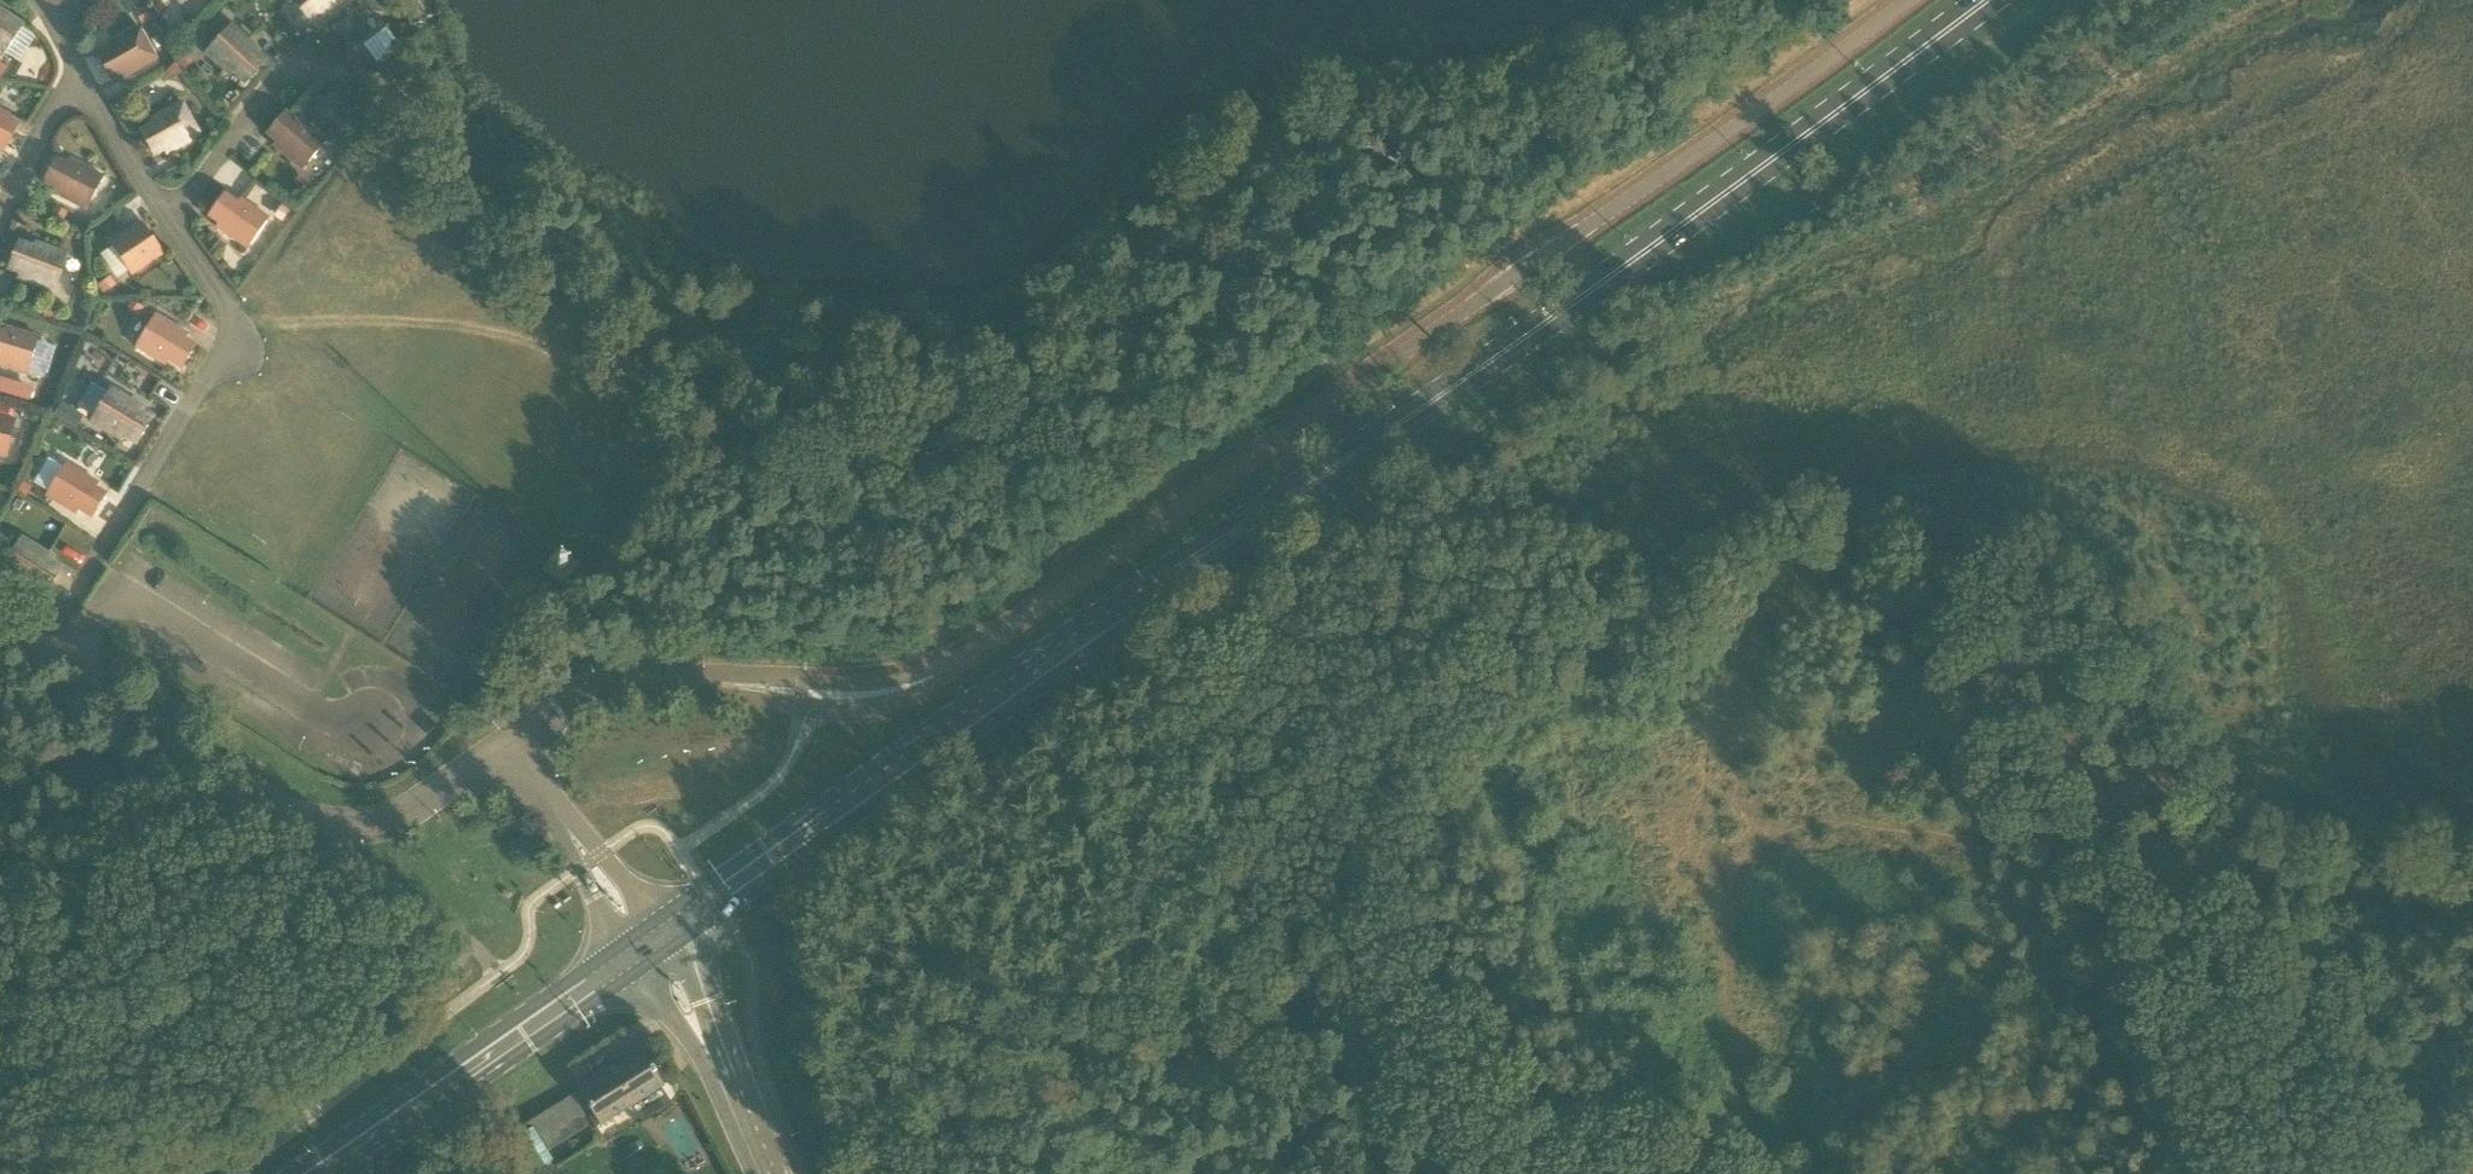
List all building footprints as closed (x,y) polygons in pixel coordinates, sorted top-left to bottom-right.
[(168,7),(162,0),(153,0),(149,4),(160,15),(168,7)] [(291,0),(306,17),(315,9),(323,17),(341,0),(291,0)] [(4,57),(24,25),(0,9),(0,54),(4,57)] [(246,83),(261,67),(252,58),(260,50),(232,24),(206,52),(231,76),(234,72),(246,83)] [(112,47),(98,55),(109,75),(120,69),(125,78),(158,60),(140,26),(110,43),(112,47)] [(0,61),(0,62),(0,78),(2,79),(9,67),(0,61)] [(154,123),(140,131),(151,150),(162,144),(167,154),(201,136),(182,102),(152,119),(154,123)] [(16,130),(5,124),(10,115),(0,109),(0,147),(6,150),(16,130)] [(298,122),(285,112),(271,129),(281,137),(274,145),(303,170),(328,140),(301,118),(298,122)] [(71,165),(57,158),(47,177),(58,183),(53,193),(87,210),(104,176),(73,161),(71,165)] [(300,174),(291,185),(300,191),(308,179),(300,174)] [(269,217),(241,198),(238,202),(225,193),(212,211),(223,218),(216,227),(248,249),(269,217)] [(69,212),(56,205),(51,215),(64,222),(69,212)] [(274,215),(282,221),(290,210),(282,205),(274,215)] [(132,275),(164,254),(143,222),(111,243),(132,275)] [(55,290),(68,255),(36,243),(34,247),(19,241),(11,262),(23,267),(19,277),(55,290)] [(111,277),(98,285),(104,294),(117,286),(111,277)] [(144,307),(131,300),(127,310),(139,316),(144,307)] [(49,304),(44,317),(54,321),(59,307),(49,304)] [(182,369),(194,350),(183,343),(189,334),(156,314),(136,347),(166,365),(168,361),(182,369)] [(39,337),(6,327),(5,331),(0,330),(0,365),(28,373),(39,337)] [(105,378),(114,383),(121,371),(113,366),(105,378)] [(137,443),(149,424),(138,418),(144,408),(111,389),(92,421),(121,439),(124,435),(137,443)] [(16,420),(0,416),(0,455),(7,457),(16,420)] [(92,518),(104,498),(93,492),(99,483),(66,463),(47,496),(76,514),(79,509),(92,518)] [(47,593),(59,574),(48,567),(54,558),(22,537),(2,570),(31,588),(33,584),(47,593)] [(645,1121),(674,1103),(655,1073),(657,1072),(653,1065),(650,1066),(641,1051),(580,1089),(602,1124),(634,1103),(645,1121)] [(532,1120),(549,1147),(592,1120),(574,1093),(532,1120)] [(537,1170),(553,1160),(533,1127),(517,1137),(537,1170)]
